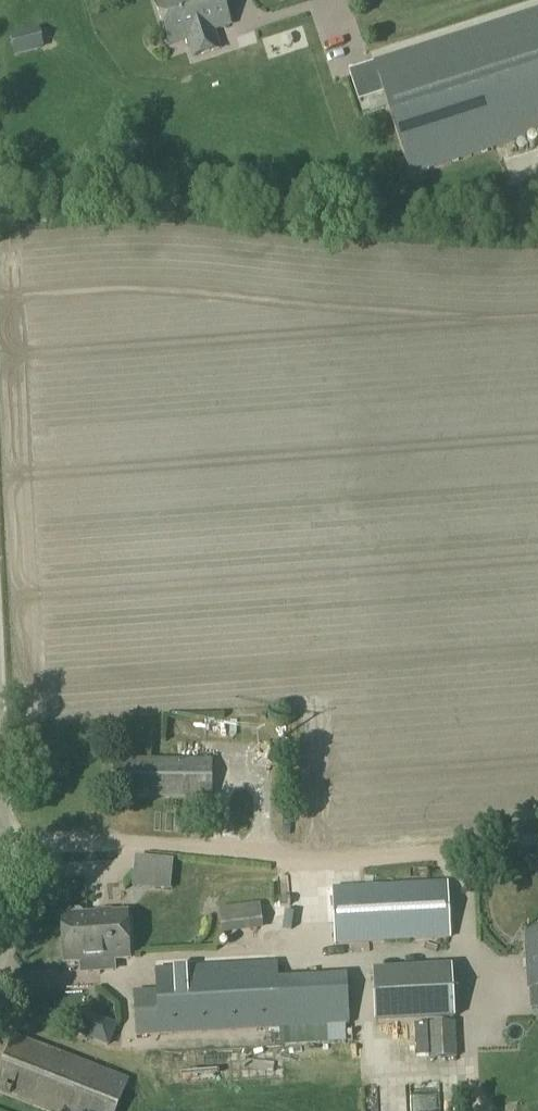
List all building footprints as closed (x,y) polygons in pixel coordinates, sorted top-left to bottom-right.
[(156,2),(169,44),(231,24),(223,0),(161,0),(156,2)] [(355,67),(364,96),(385,89),(413,177),(537,137),(537,8),(355,67)] [(41,49),(36,30),(10,36),(15,56),(41,49)] [(537,193),(537,180),(527,183),(530,195),(537,193)] [(212,759),(115,759),(115,796),(213,796),(212,759)] [(172,880),(174,864),(135,860),(133,876),(172,880)] [(447,882),(333,889),(336,943),(450,937),(447,882)] [(289,900),(278,900),(279,911),(289,911),(289,900)] [(129,955),(127,913),(83,915),(79,912),(69,912),(66,916),(62,916),(65,962),(79,961),(80,975),(114,973),(114,959),(129,958),(129,955)] [(527,933),(530,987),(537,987),(537,933),(527,933)] [(280,1030),(277,981),(276,963),(156,970),(157,990),(134,992),(137,1037),(280,1030)] [(453,965),(374,969),(376,1023),(456,1019),(453,965)] [(454,1022),(426,1024),(428,1059),(455,1057),(454,1022)] [(0,1073),(0,1093),(44,1110),(116,1110),(128,1081),(15,1036),(0,1073)]
